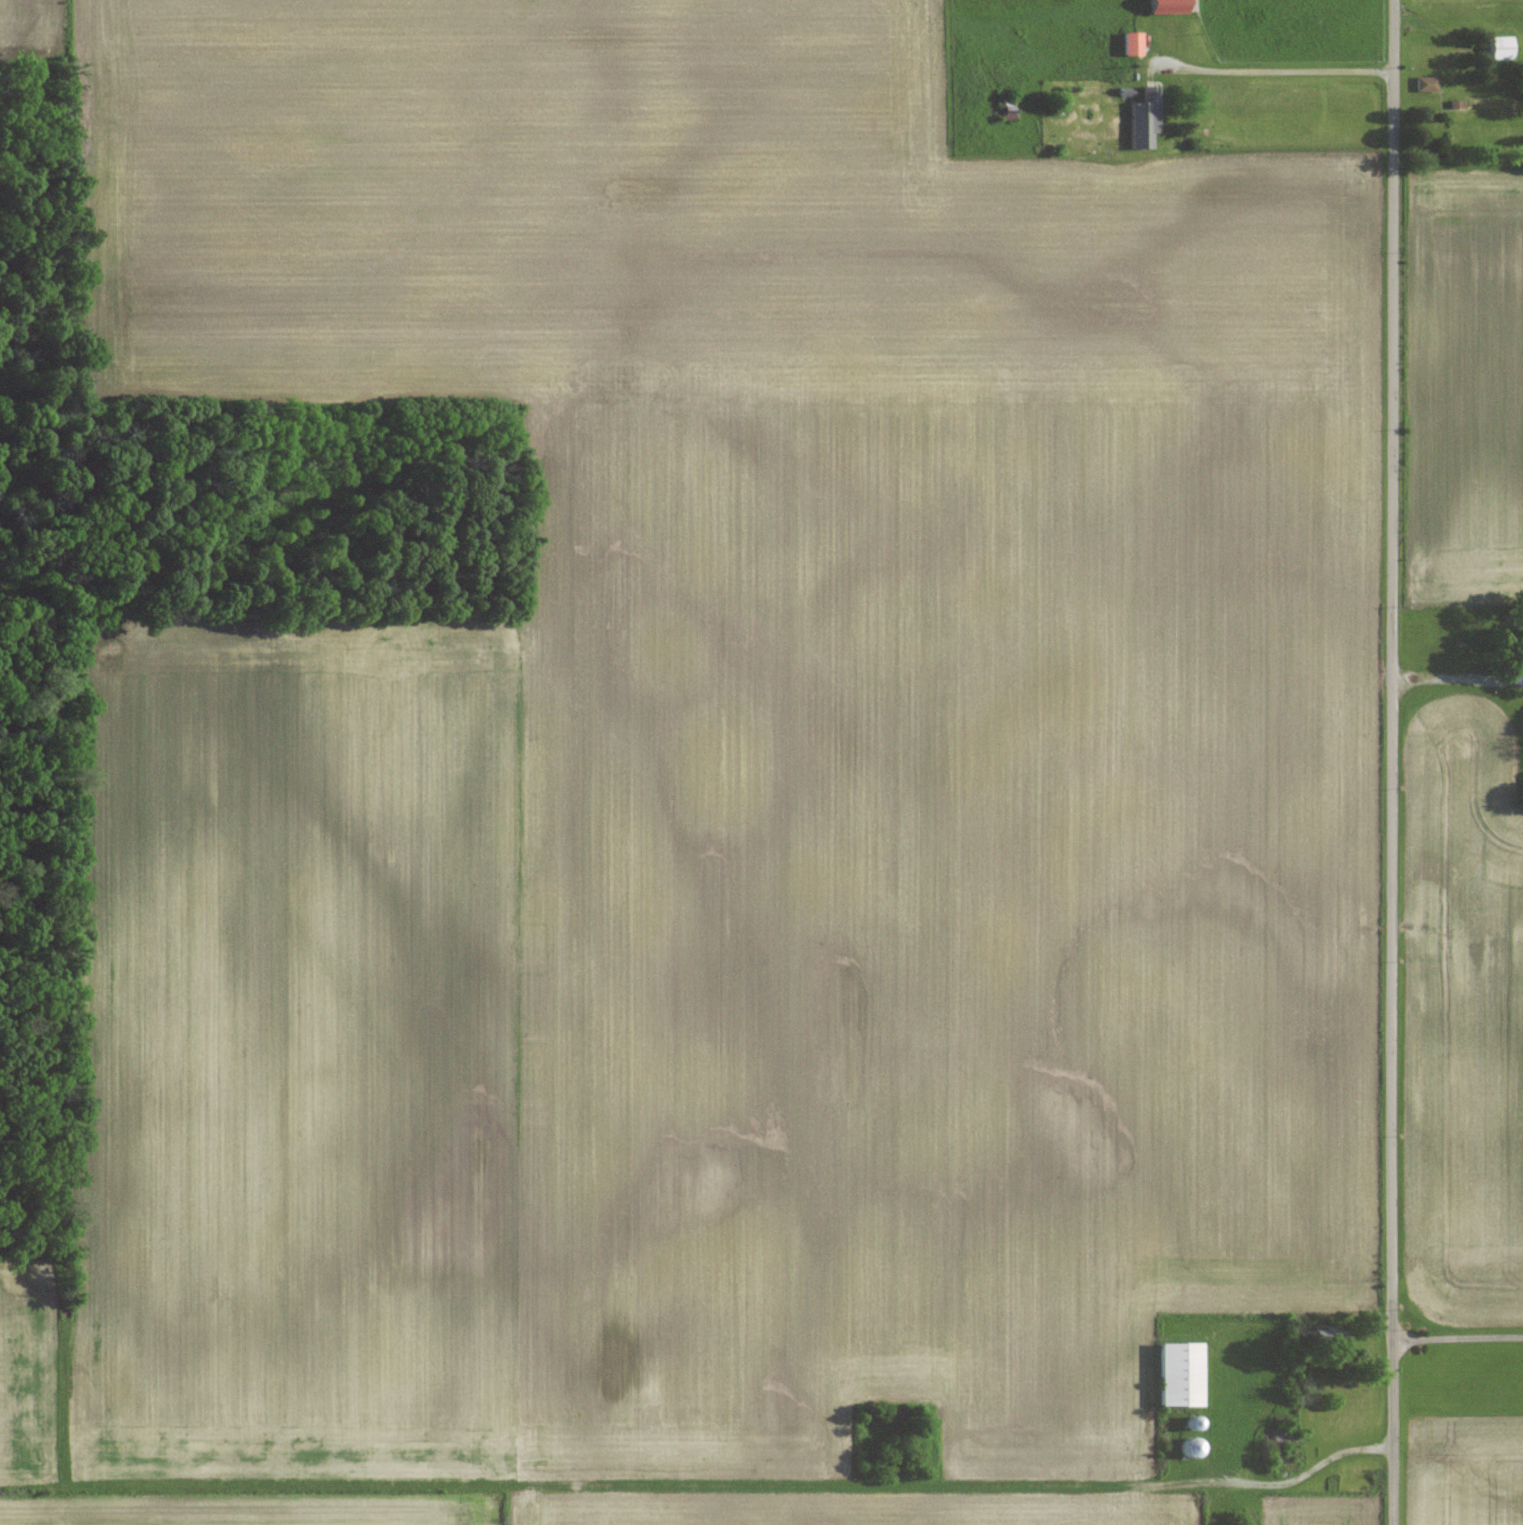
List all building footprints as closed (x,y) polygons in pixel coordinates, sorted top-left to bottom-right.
[(1186,0),(1149,0),(1149,15),(1186,14),(1186,0)] [(1142,33),(1124,33),(1124,56),(1142,56),(1142,33)] [(1491,37),(1492,61),(1513,60),(1512,36),(1491,37)] [(1438,77),(1418,77),(1418,91),(1438,92),(1438,77)] [(1129,102),(1130,150),(1152,150),(1152,134),(1159,134),(1158,87),(1143,87),(1143,102),(1129,102)] [(1200,1343),(1158,1344),(1159,1407),(1201,1407),(1200,1343)]
